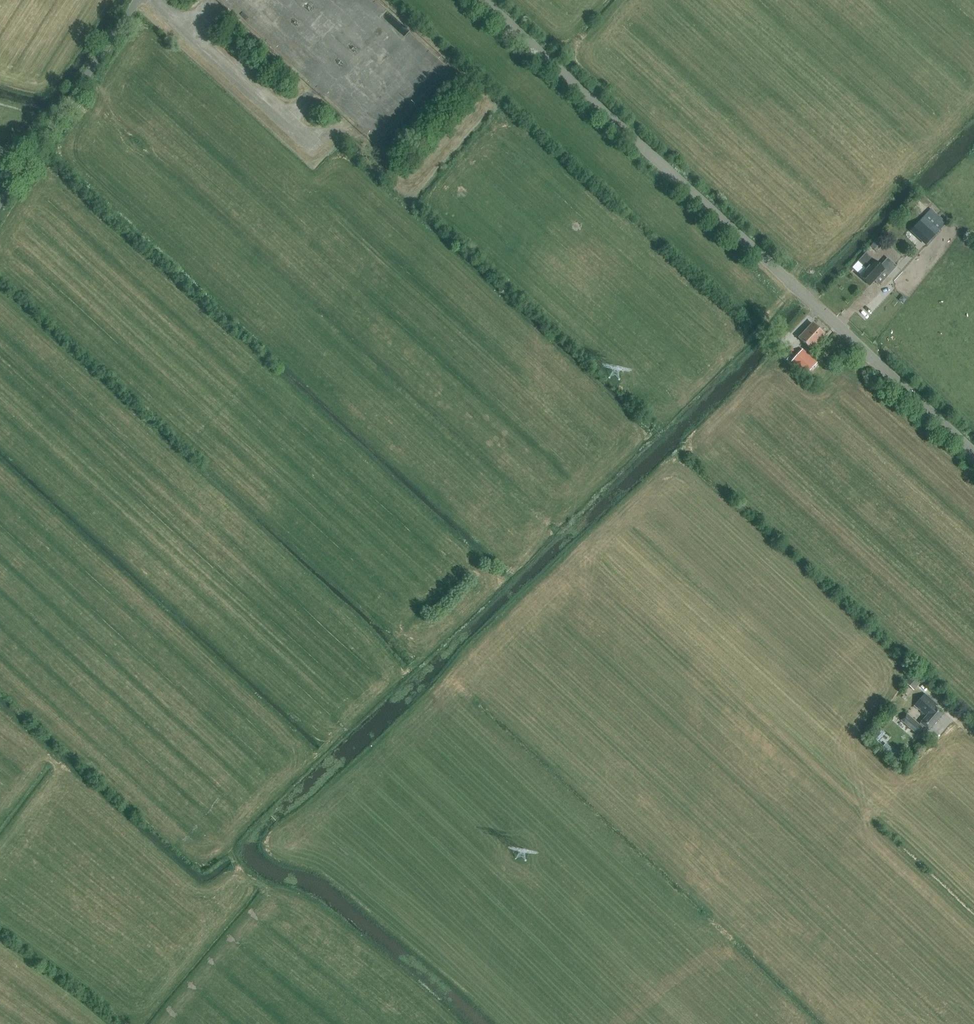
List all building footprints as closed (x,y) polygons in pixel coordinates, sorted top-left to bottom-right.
[(919,221),(911,229),(927,243),(935,235),(930,231),(922,224),(919,221)] [(909,235),(922,247),(926,242),(913,231),(909,235)] [(874,241),(870,247),(875,251),(879,246),(874,241)] [(860,276),(870,286),(882,272),(888,277),(897,267),(888,258),(880,266),(874,261),(866,254),(859,262),(867,269),(860,276)] [(806,345),(804,348),(809,353),(825,335),(812,323),(798,338),(806,345)] [(793,364),(806,376),(811,370),(817,364),(804,352),(798,358),(793,364)] [(919,682),(911,675),(905,683),(912,689),(919,682)] [(928,730),(943,713),(935,707),(937,705),(924,694),(914,705),(926,716),(919,725),(922,727),(923,726),(928,730)] [(922,727),(919,725),(906,714),(901,720),(917,734),(922,728),(922,727)] [(894,751),(891,756),(897,761),(901,756),(894,751)]
